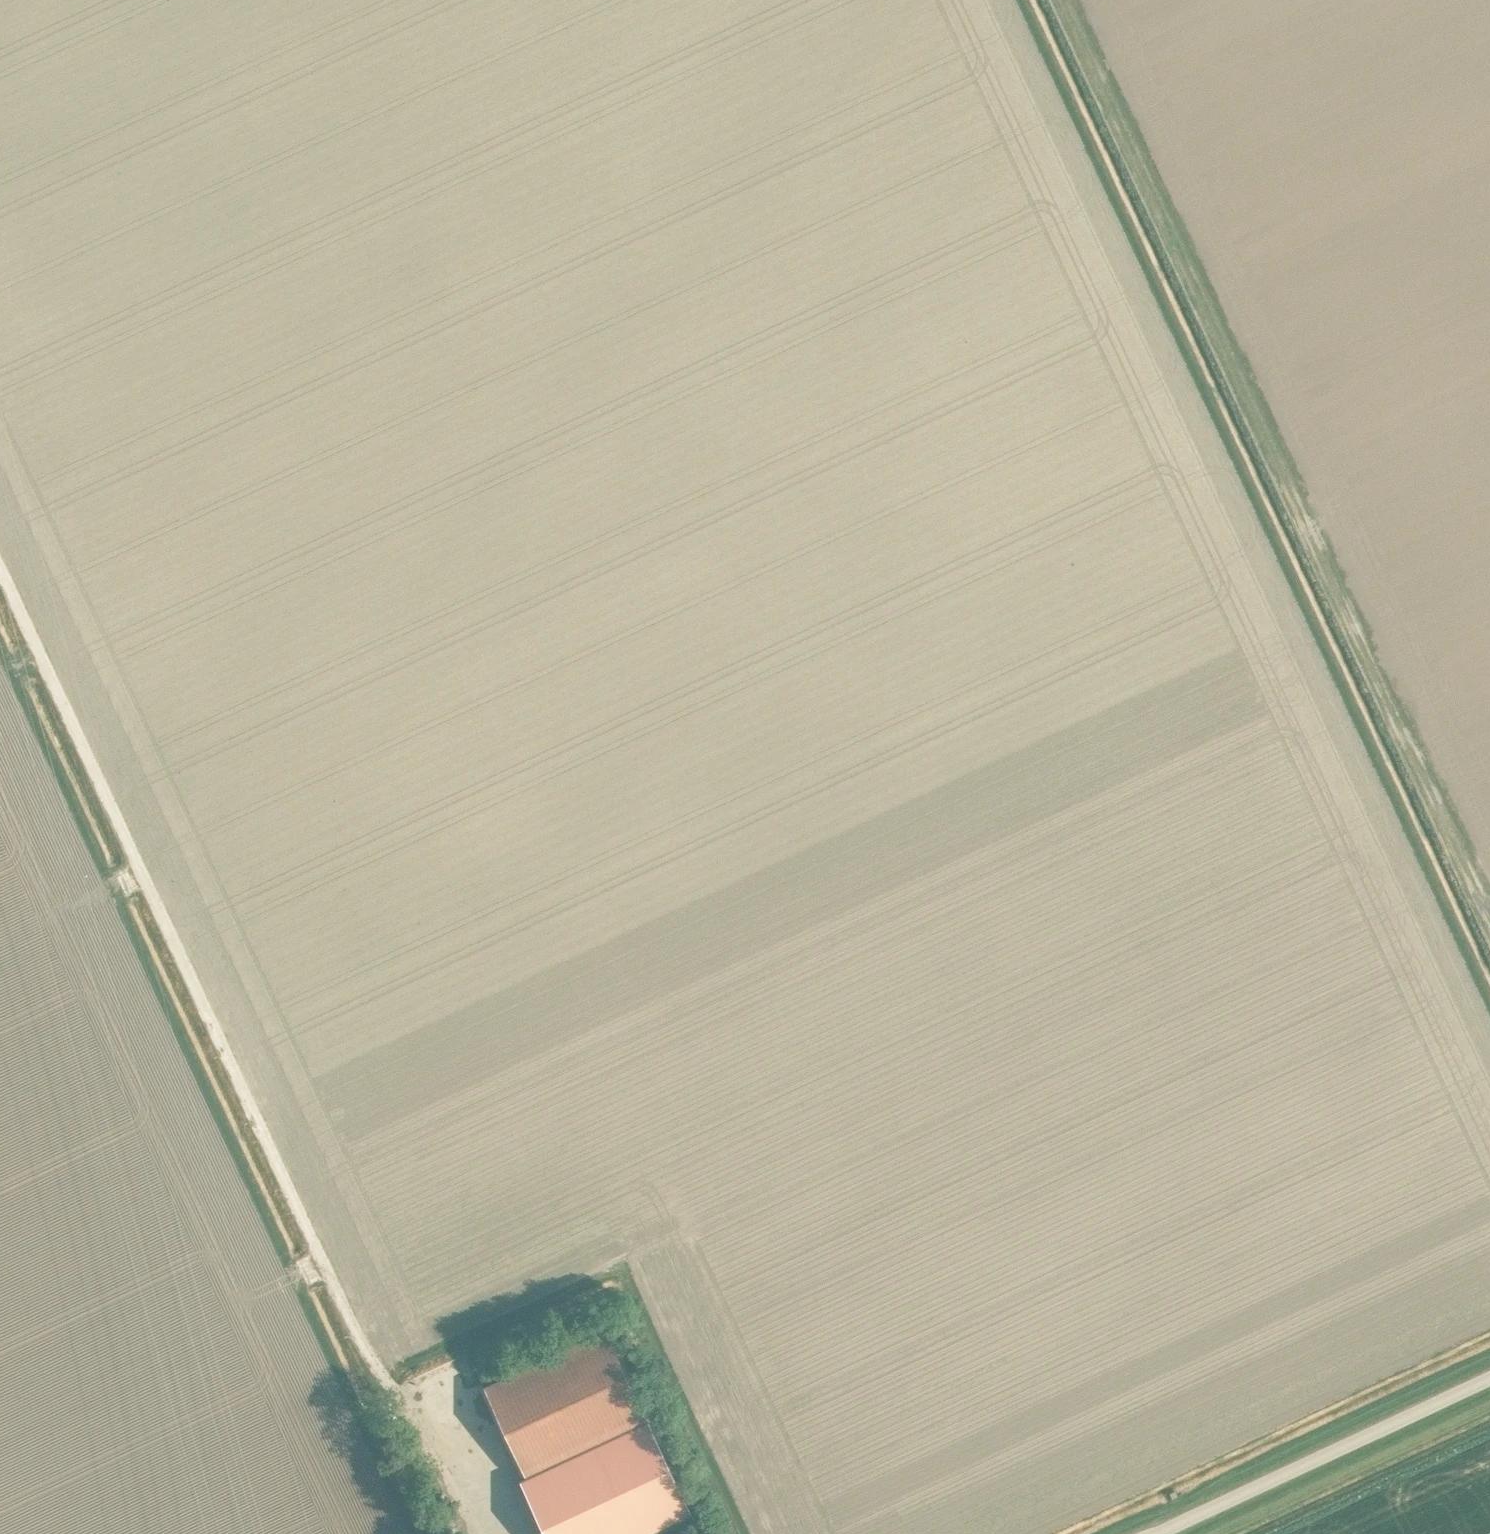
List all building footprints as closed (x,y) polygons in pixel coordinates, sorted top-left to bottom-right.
[(606,1332),(484,1389),(525,1476),(601,1440),(647,1419),(606,1332)] [(545,1533),(649,1533),(691,1514),(649,1424),(521,1483),(545,1533)]
